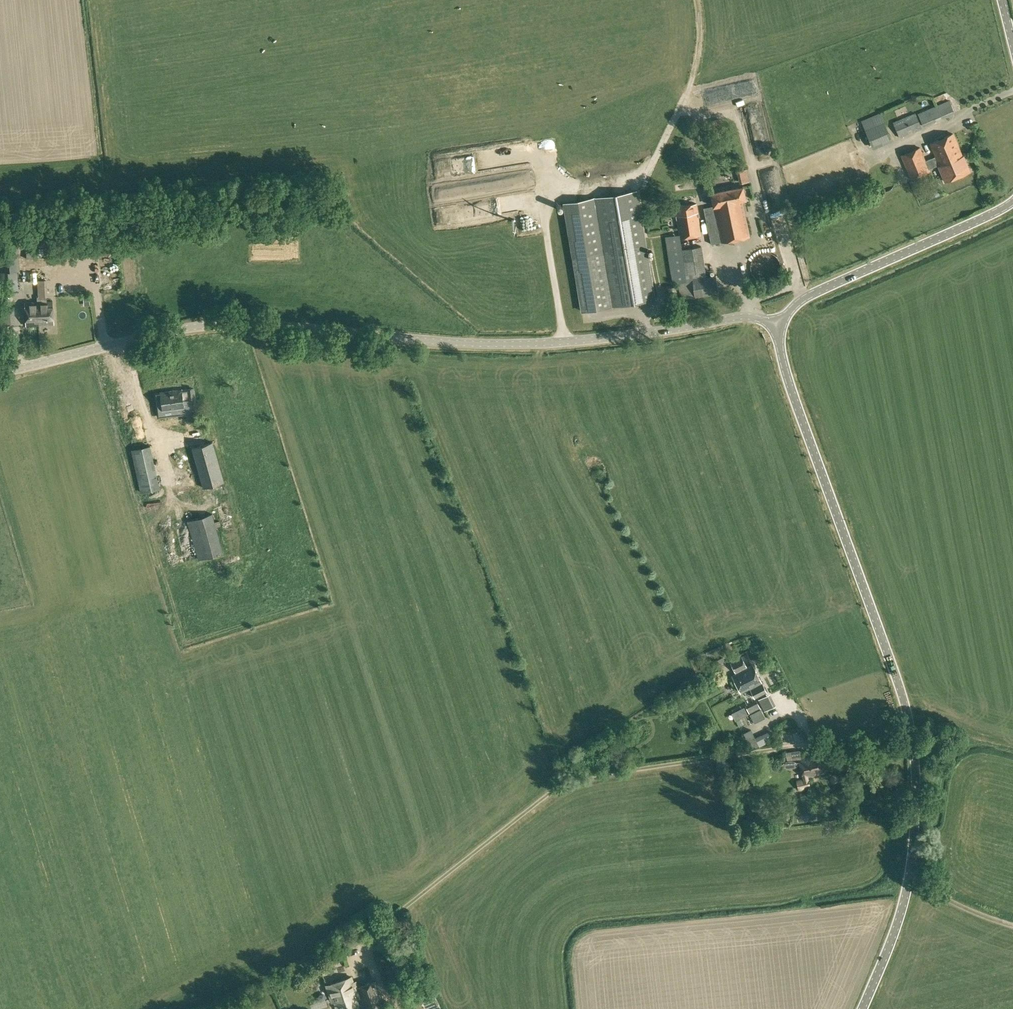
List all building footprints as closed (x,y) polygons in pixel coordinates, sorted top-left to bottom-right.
[(918,113),(923,127),(955,113),(949,100),(918,113)] [(885,113),(851,123),(854,131),(868,127),(873,144),(893,138),(885,113)] [(893,122),(899,138),(922,129),(915,113),(893,122)] [(939,167),(945,182),(970,171),(964,156),(963,156),(954,134),(930,144),(935,157),(926,161),(921,147),(901,156),(910,179),(930,171),(930,169),(939,165),(939,166),(939,167)] [(750,178),(749,165),(742,166),(743,179),(750,178)] [(781,185),(779,177),(765,180),(767,189),(781,185)] [(704,208),(711,244),(749,236),(742,200),(746,199),(743,186),(711,192),(713,206),(704,208)] [(582,310),(654,299),(637,191),(563,202),(582,310)] [(675,206),(679,238),(701,235),(697,203),(675,206)] [(656,223),(656,206),(643,207),(644,223),(656,223)] [(538,229),(537,221),(525,223),(526,231),(538,229)] [(17,243),(0,245),(0,254),(3,290),(18,289),(16,270),(19,270),(17,243)] [(668,251),(673,283),(678,283),(681,298),(719,293),(716,274),(706,275),(701,245),(668,251)] [(27,260),(35,260),(35,247),(27,247),(27,260)] [(42,298),(52,298),(52,284),(43,284),(42,298)] [(668,287),(671,299),(678,298),(675,286),(668,287)] [(778,289),(765,295),(768,301),(781,295),(778,289)] [(4,306),(18,305),(17,293),(12,293),(13,297),(4,298),(4,306)] [(25,302),(26,325),(54,324),(53,300),(25,302)] [(162,395),(164,408),(183,406),(183,400),(189,399),(189,400),(195,399),(194,389),(168,392),(168,394),(162,395)] [(192,447),(203,488),(224,481),(213,441),(192,447)] [(130,451),(137,481),(140,480),(142,489),(160,485),(159,477),(157,477),(150,446),(130,451)] [(188,520),(199,560),(223,553),(218,533),(212,513),(188,520)] [(210,629),(205,631),(209,641),(214,639),(210,629)] [(713,666),(725,660),(723,657),(711,663),(713,666)] [(731,662),(736,673),(732,675),(741,692),(750,687),(755,697),(767,691),(753,664),(747,667),(742,657),(731,662)] [(746,706),(750,713),(760,708),(757,701),(746,706)] [(759,739),(761,744),(772,739),(770,734),(759,739)] [(807,776),(823,772),(819,755),(799,760),(800,761),(796,762),(795,761),(794,761),(793,761),(792,760),(791,760),(790,760),(789,760),(788,760),(787,761),(786,761),(785,761),(784,762),(783,762),(782,763),(782,764),(781,764),(782,765),(782,766),(783,766),(784,767),(785,767),(786,767),(787,768),(789,768),(790,768),(791,768),(792,768),(793,767),(794,767),(795,766),(796,766),(797,765),(800,765),(801,766),(804,779),(797,780),(799,789),(803,788),(803,786),(810,785),(807,776)] [(351,944),(365,937),(362,929),(348,935),(351,944)] [(332,1003),(335,1002),(337,1008),(358,1008),(360,1008),(355,995),(357,995),(351,977),(327,985),(332,1003)] [(360,999),(368,1005),(381,988),(367,978),(359,989),(364,993),(360,999)]
